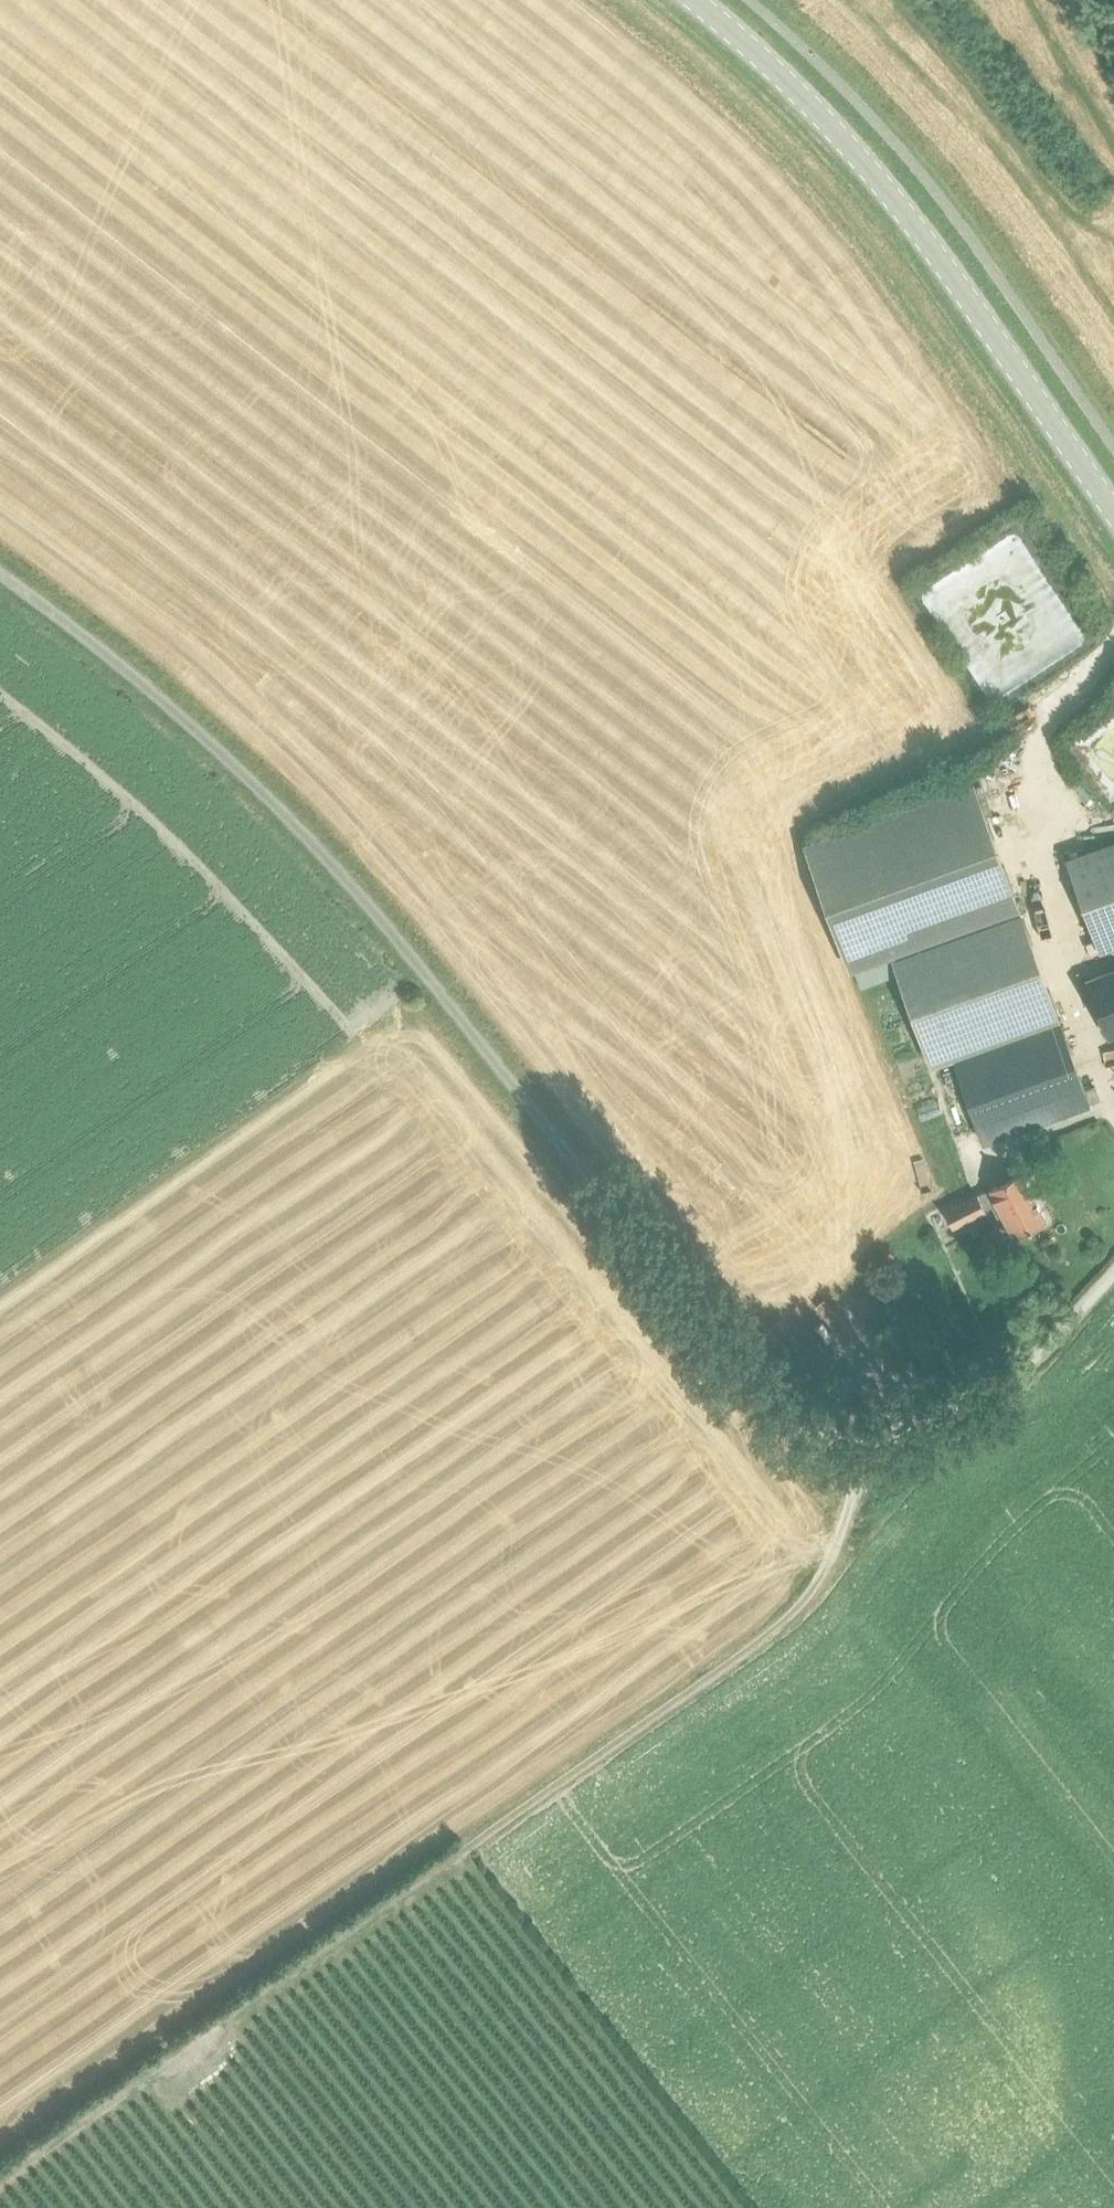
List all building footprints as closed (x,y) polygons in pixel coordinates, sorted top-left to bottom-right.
[(858,969),(894,958),(1020,912),(977,794),(809,845),(858,969)] [(1097,942),(1100,951),(1113,946),(1113,842),(1067,859),(1097,942)] [(955,1055),(956,1059),(986,1142),(1090,1104),(1060,1021),(1020,912),(894,958),(933,1063),(955,1055)] [(1109,1036),(1113,1034),(1113,969),(1088,979),(1109,1036)] [(1047,1220),(1022,1172),(944,1212),(952,1227),(986,1209),(992,1206),(999,1219),(1005,1216),(1016,1236),(1047,1220)]
